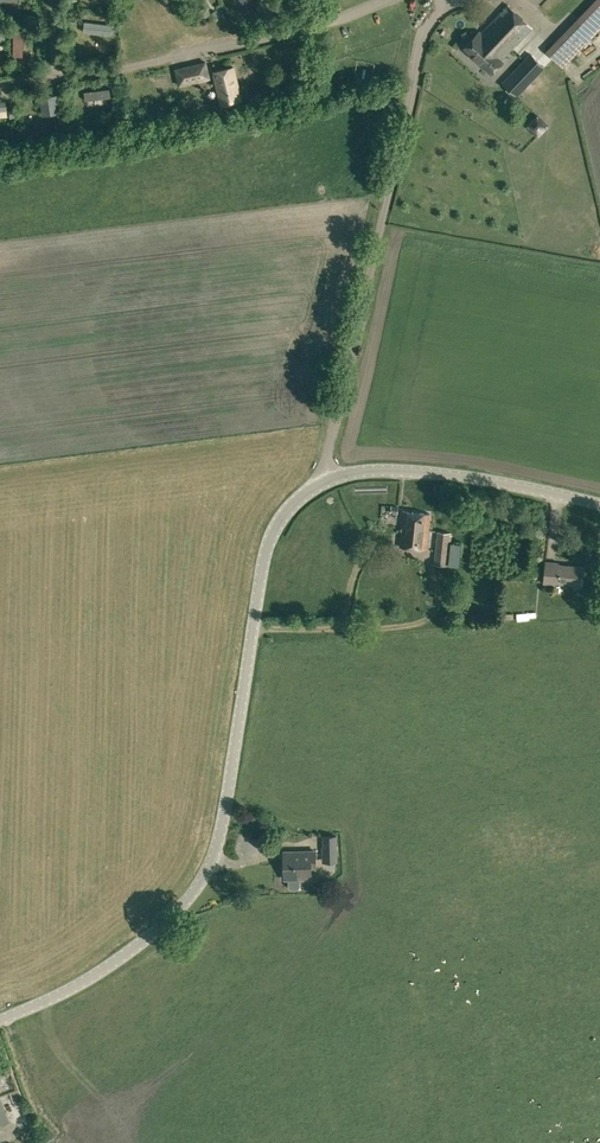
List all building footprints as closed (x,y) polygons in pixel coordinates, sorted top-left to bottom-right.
[(562,68),(599,29),(599,0),(594,0),(545,51),(562,68)] [(481,32),(480,30),(464,47),(491,73),(503,61),(502,59),(532,27),(508,4),(481,32)] [(85,22),(84,32),(111,35),(112,25),(85,22)] [(525,39),(536,53),(548,43),(538,30),(525,39)] [(502,82),(517,96),(545,67),(530,53),(502,82)] [(175,68),(179,86),(211,79),(207,60),(175,68)] [(214,71),(221,104),(239,100),(236,85),(238,84),(234,67),(224,69),(214,71)] [(85,92),(86,100),(110,97),(110,89),(85,92)] [(40,97),(42,116),(60,113),(57,94),(40,97)] [(0,102),(0,111),(8,110),(7,101),(0,102)] [(399,546),(427,549),(430,513),(403,511),(399,546)] [(434,564),(448,566),(450,551),(451,552),(452,534),(449,534),(450,532),(437,531),(434,564)] [(556,582),(582,585),(584,566),(557,564),(558,562),(546,561),(543,582),(555,584),(556,582)] [(458,612),(469,613),(470,601),(459,600),(458,612)] [(517,613),(517,620),(529,619),(529,617),(536,616),(536,611),(517,613)] [(337,835),(323,835),(323,847),(322,847),(322,858),(338,857),(337,835)] [(284,851),(284,878),(311,877),(311,868),(316,867),(316,850),(284,851)] [(9,1120),(0,1097),(0,1124),(9,1120)]
